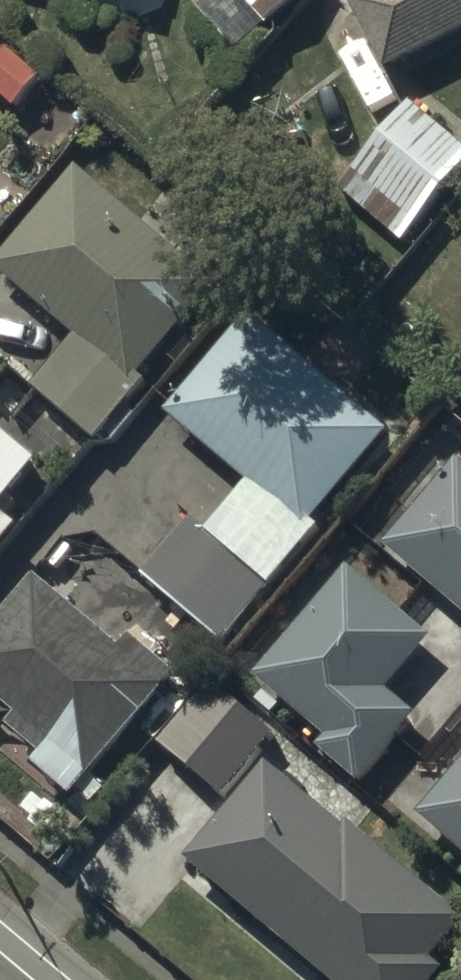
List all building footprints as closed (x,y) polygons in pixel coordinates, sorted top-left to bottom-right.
[(198,6),(236,51),(295,0),(206,0),(198,6)] [(388,69),(460,30),(460,0),(351,0),(388,69)] [(410,100),(338,189),(403,242),(460,171),(460,142),(410,100)] [(79,170),(0,259),(0,268),(76,336),(33,384),(97,441),(99,438),(108,445),(136,413),(127,406),(149,381),(140,373),(213,290),(79,170)] [(251,315),(172,410),(256,480),(207,538),(192,525),(150,575),(228,640),(324,525),(316,519),(390,431),(251,315)] [(0,425),(0,506),(40,460),(0,425)] [(460,458),(384,544),(460,612),(460,459),(460,458)] [(19,524),(0,508),(0,546),(19,524)] [(388,689),(429,641),(348,571),(256,678),(326,738),(318,748),(359,783),(418,714),(388,689)] [(36,575),(0,618),(0,700),(17,714),(8,725),(42,754),(34,764),(72,796),(175,671),(131,634),(121,646),(36,575)] [(208,680),(155,746),(220,798),(273,732),(208,680)] [(418,809),(460,846),(460,759),(418,809)] [(460,926),(460,914),(267,760),(186,863),(334,979),(439,979),(447,970),(434,960),(460,926)]
